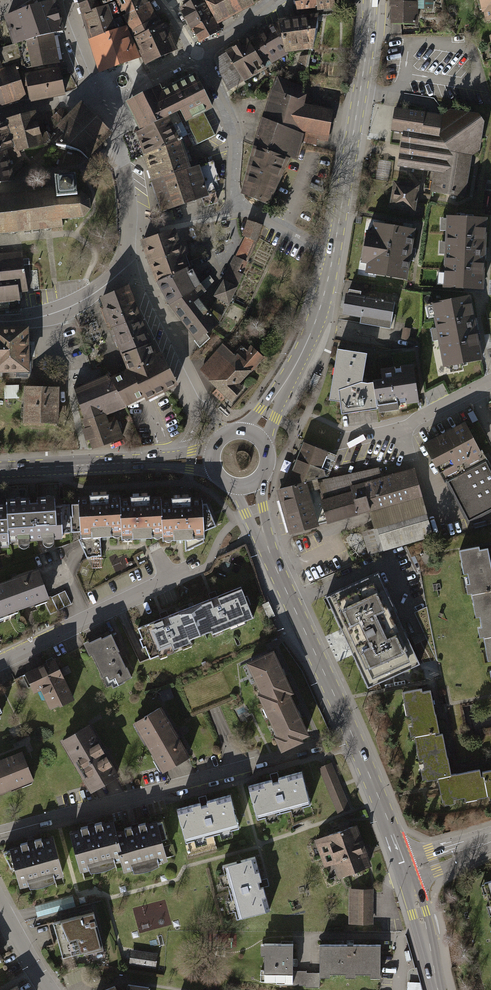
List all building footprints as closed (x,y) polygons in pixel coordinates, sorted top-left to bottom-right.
[(53,35),(53,36),(64,33),(53,0),(40,0),(41,4),(7,16),(18,44),(53,35)] [(98,0),(77,0),(100,73),(121,67),(140,59),(127,29),(118,33),(109,8),(102,11),(98,0)] [(117,2),(148,66),(164,59),(177,53),(165,26),(161,28),(145,0),(103,0),(106,6),(117,2)] [(200,42),(209,37),(219,31),(202,0),(189,0),(184,3),(186,6),(181,9),(200,42)] [(216,22),(252,3),(250,0),(204,0),(216,22)] [(298,10),(315,7),(315,10),(317,9),(339,7),(338,0),(295,0),(298,10)] [(339,7),(317,9),(318,15),(318,16),(354,11),(353,0),(338,0),(339,7)] [(392,24),(417,24),(418,9),(433,9),(433,0),(392,0),(392,24)] [(486,21),(490,20),(490,0),(481,0),(486,21)] [(298,19),(280,21),(286,50),(311,46),(313,46),(318,15),(298,18),(298,19)] [(286,50),(280,21),(267,29),(257,35),(256,35),(269,60),(276,56),(277,57),(286,51),(286,50)] [(53,36),(53,35),(18,44),(0,48),(0,54),(6,69),(16,66),(22,64),(28,68),(59,62),(53,36)] [(269,60),(256,35),(248,40),(263,64),(269,60)] [(263,64),(248,40),(227,52),(244,80),(252,76),(251,74),(262,67),(263,69),(265,68),(263,64)] [(244,80),(227,52),(218,58),(217,61),(230,88),(244,80)] [(26,97),(16,66),(6,69),(2,71),(0,71),(0,106),(26,97)] [(60,69),(27,77),(33,102),(65,96),(60,69)] [(141,130),(176,112),(181,110),(198,144),(215,135),(203,111),(211,107),(195,75),(161,92),(158,86),(127,102),(141,130)] [(304,89),(279,79),(273,92),(264,121),(297,133),(299,128),(319,132),(318,139),(327,141),(333,112),(302,107),(306,90),(304,89)] [(60,127),(58,129),(66,137),(57,145),(86,156),(108,134),(85,110),(81,107),(69,119),(62,111),(53,119),(60,127)] [(443,117),(433,115),(396,109),(392,130),(404,132),(403,143),(411,144),(407,167),(436,172),(433,190),(465,195),(471,155),(478,151),(483,122),(479,116),(450,113),(443,117)] [(193,146),(176,112),(141,130),(137,131),(145,154),(181,141),(185,150),(193,146)] [(10,119),(16,141),(17,146),(18,148),(40,144),(39,142),(38,137),(32,114),(10,119)] [(297,133),(264,121),(263,120),(255,146),(290,157),(295,159),(301,135),(297,133)] [(0,123),(0,153),(3,151),(17,146),(16,141),(10,143),(3,122),(0,123)] [(47,132),(38,137),(39,142),(48,140),(52,136),(47,132)] [(145,154),(153,181),(206,163),(205,158),(185,163),(182,151),(185,150),(181,141),(145,154)] [(3,151),(4,157),(13,154),(15,158),(21,156),(18,148),(17,146),(3,151)] [(290,157),(255,146),(243,195),(270,205),(290,157)] [(11,180),(4,157),(3,151),(0,153),(0,181),(11,180)] [(213,161),(206,163),(153,181),(163,210),(202,197),(205,206),(219,201),(212,179),(218,177),(213,161)] [(75,176),(56,178),(57,188),(57,196),(77,194),(75,176)] [(417,188),(395,184),(391,206),(413,209),(417,188)] [(57,188),(0,194),(0,231),(0,234),(62,227),(61,221),(84,218),(91,210),(90,200),(81,194),(77,194),(57,196),(57,188)] [(485,219),(449,217),(445,287),(482,289),(485,219)] [(171,231),(143,240),(158,282),(169,304),(170,303),(197,338),(194,341),(200,347),(209,338),(206,333),(217,324),(230,302),(240,280),(251,257),(263,225),(250,221),(245,236),(246,236),(223,282),(214,296),(217,298),(208,313),(192,291),(196,288),(187,268),(183,255),(173,230),(171,231)] [(415,231),(375,224),(373,235),(366,235),(362,265),(368,266),(366,276),(407,282),(415,231)] [(18,263),(20,292),(25,292),(28,292),(25,266),(24,259),(23,251),(20,251),(0,253),(0,264),(18,263)] [(20,303),(20,292),(18,263),(0,264),(0,304),(20,303)] [(127,286),(103,297),(123,353),(130,370),(112,379),(126,403),(144,394),(146,398),(176,383),(162,354),(155,358),(138,316),(127,286)] [(392,302),(345,294),(341,315),(359,318),(358,323),(388,328),(392,302)] [(481,359),(469,296),(432,303),(444,366),(481,359)] [(28,371),(27,349),(27,328),(0,329),(0,371),(28,371)] [(201,369),(201,371),(233,400),(243,389),(237,384),(261,358),(251,349),(247,353),(242,349),(236,356),(226,348),(224,350),(221,346),(201,369)] [(366,383),(359,381),(364,353),(338,348),(329,399),(340,401),(341,413),(377,409),(377,406),(374,382),(366,383)] [(418,400),(413,366),(388,370),(387,358),(380,359),(383,381),(374,382),(377,406),(418,400)] [(126,403),(112,379),(109,375),(75,390),(85,420),(104,412),(125,404),(126,403)] [(20,400),(20,387),(6,387),(6,399),(20,400)] [(25,387),(24,422),(56,423),(56,411),(66,412),(66,406),(57,405),(58,388),(25,387)] [(104,412),(85,420),(93,448),(122,438),(114,417),(106,420),(104,412)] [(425,441),(463,519),(490,505),(490,473),(466,421),(425,441)] [(286,488),(310,481),(328,476),(329,472),(320,468),(327,452),(304,443),(286,488)] [(378,469),(318,483),(327,522),(369,510),(421,496),(413,469),(381,477),(378,469)] [(314,519),(320,517),(310,481),(286,488),(281,489),(292,532),(316,525),(314,519)] [(89,499),(78,500),(79,504),(72,504),(73,516),(71,516),(72,532),(81,532),(81,538),(79,539),(87,559),(93,556),(101,556),(101,536),(122,535),(120,501),(120,498),(110,499),(109,494),(89,495),(89,499)] [(130,500),(120,501),(122,535),(122,539),(163,537),(161,502),(161,499),(150,500),(150,496),(130,497),(130,500)] [(369,510),(374,529),(378,528),(378,530),(391,527),(392,530),(428,519),(421,496),(369,510)] [(186,551),(205,542),(204,530),(216,525),(207,503),(203,504),(203,500),(192,501),(191,497),(171,498),(171,502),(161,502),(163,537),(163,541),(185,539),(186,551)] [(7,502),(8,507),(10,539),(63,535),(61,513),(56,513),(56,499),(7,502)] [(0,507),(0,545),(10,544),(10,539),(8,507),(0,507)] [(374,529),(364,532),(370,553),(433,534),(428,519),(392,530),(391,527),(378,530),(378,528),(374,529)] [(460,549),(464,573),(467,572),(469,582),(466,583),(468,593),(471,592),(476,616),(479,616),(481,626),(478,626),(480,637),(484,636),(489,660),(490,659),(490,560),(488,546),(480,548),(480,545),(460,549)] [(0,585),(0,615),(44,599),(47,598),(38,572),(0,585)] [(378,572),(326,596),(368,687),(420,663),(378,572)] [(253,615),(242,584),(210,595),(188,603),(200,636),(253,615)] [(47,598),(44,599),(50,614),(71,604),(65,592),(48,600),(47,598)] [(187,604),(135,624),(147,655),(199,635),(187,604)] [(113,631),(85,646),(109,690),(137,675),(113,631)] [(272,649),(246,659),(279,743),(305,732),(297,712),(281,671),(272,649)] [(57,657),(25,671),(43,713),(76,698),(57,657)] [(403,692),(407,715),(410,714),(419,759),(422,758),(426,780),(437,778),(442,801),(465,796),(465,799),(490,795),(490,770),(483,771),(484,776),(480,776),(479,769),(460,773),(450,775),(446,753),(442,733),(435,734),(435,732),(438,731),(434,710),(430,690),(422,691),(422,688),(403,692)] [(160,706),(132,721),(159,768),(186,753),(160,706)] [(81,724),(55,738),(82,787),(108,773),(81,724)] [(0,758),(0,792),(29,782),(19,752),(0,758)] [(331,764),(318,769),(337,814),(349,808),(331,764)] [(310,804),(301,770),(248,784),(257,818),(310,804)] [(230,796),(176,810),(183,840),(238,826),(230,796)] [(110,819),(68,828),(76,868),(119,858),(110,819)] [(165,857),(156,819),(113,828),(122,867),(165,857)] [(321,854),(360,841),(354,825),(316,839),(321,854)] [(51,839),(5,850),(13,883),(59,872),(51,839)] [(360,841),(321,854),(325,866),(337,862),(341,875),(369,865),(360,841)] [(257,856),(224,865),(237,917),(270,908),(257,856)] [(373,888),(349,888),(349,921),(372,921),(373,888)] [(133,909),(138,932),(173,924),(168,901),(133,909)] [(98,910),(55,921),(65,958),(107,948),(98,910)] [(379,943),(318,943),(318,973),(379,973),(379,955),(379,943)] [(293,944),(259,944),(258,982),(293,982),(293,944)] [(156,953),(132,950),(130,964),(154,967),(156,953)] [(99,989),(147,989),(147,984),(121,982),(99,989)] [(408,982),(408,989),(419,989),(419,982),(408,982)]
